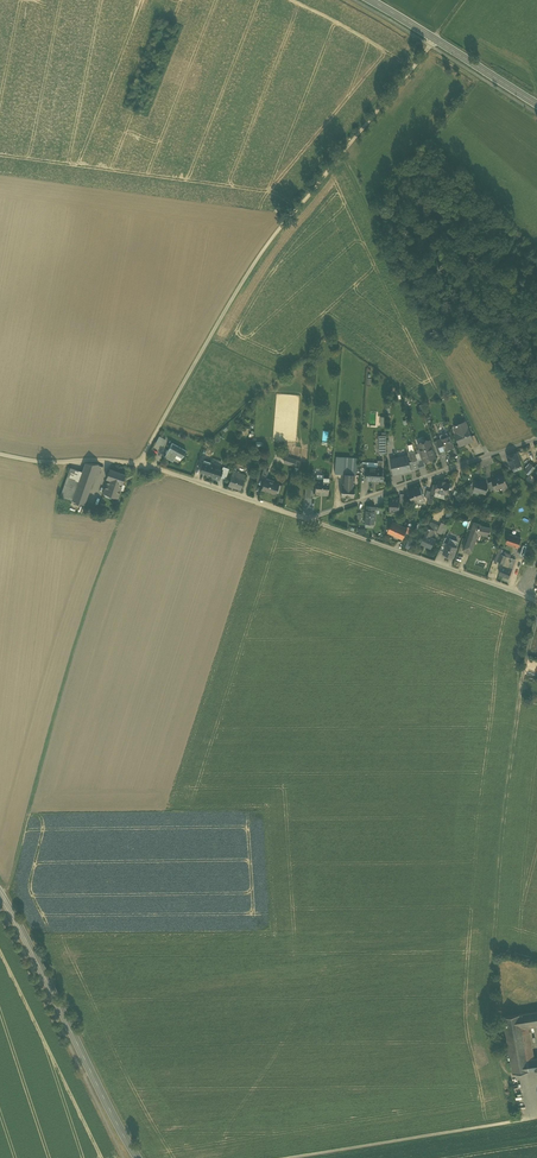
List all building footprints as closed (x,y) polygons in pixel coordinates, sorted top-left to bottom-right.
[(456,435),(460,445),(470,441),(473,440),(471,436),(468,428),(468,429),(465,422),(458,425),(458,424),(456,425),(456,426),(457,425),(460,433),(456,435)] [(470,441),(473,448),(479,445),(475,435),(471,436),(473,440),(470,441)] [(156,442),(162,446),(166,439),(159,436),(156,442)] [(441,438),(441,439),(445,450),(453,448),(449,436),(441,438)] [(428,461),(429,462),(432,460),(433,460),(432,458),(435,457),(436,457),(430,440),(429,440),(419,443),(419,444),(421,452),(423,458),(424,461),(428,460),(428,461)] [(434,442),(439,455),(443,453),(442,451),(441,451),(438,440),(434,442)] [(172,443),(168,450),(177,455),(182,458),(186,450),(172,443)] [(418,468),(416,460),(414,447),(413,447),(409,448),(408,448),(411,462),(409,462),(411,470),(418,468)] [(173,461),(177,455),(168,450),(165,457),(173,461)] [(508,456),(512,467),(513,467),(521,464),(517,453),(508,456)] [(391,459),(394,474),(411,470),(409,462),(408,455),(391,459)] [(284,462),(294,466),(296,460),(286,456),(284,462)] [(335,473),(342,474),(343,457),(336,457),(335,473)] [(349,474),(356,474),(357,458),(343,457),(342,474),(343,474),(349,474)] [(418,459),(416,460),(418,468),(426,466),(424,461),(423,458),(418,459)] [(210,462),(204,460),(200,472),(212,476),(220,478),(220,477),(222,470),(222,469),(214,467),(209,465),(210,465),(210,462)] [(85,504),(96,472),(98,465),(99,464),(85,463),(82,472),(72,500),(85,504)] [(524,471),(529,474),(535,467),(531,463),(524,471)] [(222,470),(220,477),(226,479),(229,468),(223,466),(222,469),(222,470)] [(382,481),(383,468),(377,467),(366,467),(366,474),(366,480),(382,481)] [(61,496),(72,500),(82,472),(71,468),(61,496)] [(104,493),(118,497),(125,474),(110,469),(106,479),(109,479),(104,493)] [(229,485),(241,489),(244,479),(239,477),(236,476),(237,472),(233,471),(232,475),(229,485)] [(343,474),(342,486),(353,486),(354,475),(349,474),(343,474)] [(492,481),(495,488),(502,486),(507,484),(504,475),(492,480),(492,481)] [(262,489),(274,493),(277,483),(265,479),(262,489)] [(315,493),(328,494),(329,480),(323,479),(317,479),(316,479),(315,493)] [(480,491),(486,493),(488,486),(486,486),(487,483),(477,480),(475,485),(474,489),(474,490),(475,488),(479,490),(479,491),(480,491)] [(446,494),(447,494),(450,484),(445,483),(445,482),(441,481),(438,481),(437,485),(436,490),(446,494)] [(282,485),(277,483),(274,493),(279,495),(282,485)] [(467,493),(472,495),(473,492),(474,490),(474,489),(475,485),(471,483),(467,493)] [(305,497),(313,497),(313,486),(306,486),(305,497)] [(354,486),(353,486),(342,486),(341,486),(341,496),(354,497),(354,486)] [(409,491),(413,505),(418,503),(417,499),(424,497),(420,487),(409,491)] [(445,499),(446,494),(436,490),(434,496),(445,499)] [(390,511),(399,511),(400,502),(400,498),(391,498),(390,511)] [(366,510),(365,522),(373,523),(374,513),(374,510),(366,510)] [(464,551),(471,554),(476,541),(475,540),(478,533),(483,534),(484,532),(489,533),(490,533),(491,528),(481,526),(482,525),(474,522),(469,539),(470,539),(468,545),(466,545),(464,551)] [(398,536),(402,538),(405,532),(407,529),(394,523),(390,532),(395,535),(398,537),(398,536)] [(422,545),(432,548),(437,537),(432,536),(434,530),(434,529),(432,528),(429,527),(422,545)] [(507,543),(518,547),(521,538),(510,534),(507,543)] [(455,546),(458,541),(450,538),(448,544),(455,546)] [(444,553),(453,557),(457,547),(455,546),(448,544),(447,543),(447,544),(444,551),(444,553)] [(500,548),(496,559),(498,560),(501,554),(507,556),(510,557),(511,555),(502,551),(503,550),(500,548)] [(503,563),(504,563),(507,556),(501,554),(498,560),(498,561),(503,563)] [(508,567),(512,558),(510,557),(507,556),(504,563),(503,563),(503,565),(508,567)] [(509,578),(512,569),(508,567),(503,565),(499,574),(500,574),(508,577),(509,578)] [(518,1074),(536,1070),(535,1061),(529,1029),(536,1026),(536,1012),(508,1019),(518,1071),(518,1074)]
